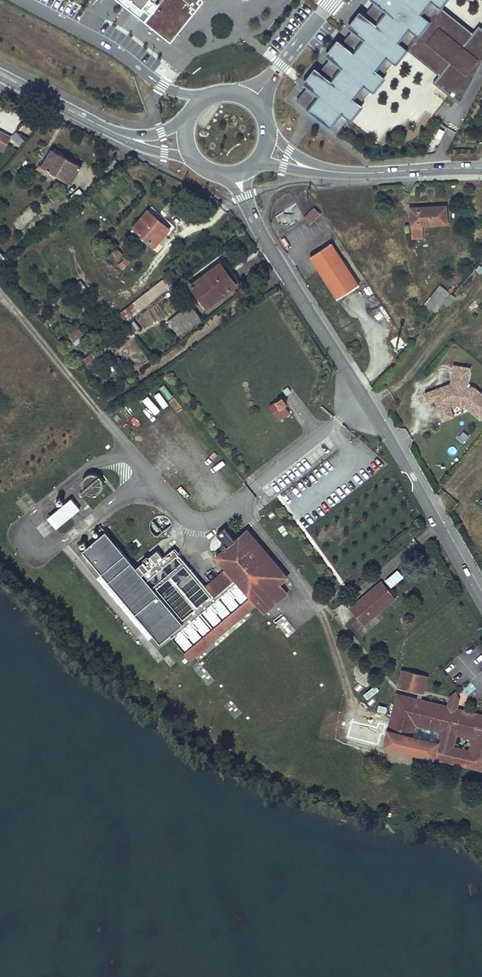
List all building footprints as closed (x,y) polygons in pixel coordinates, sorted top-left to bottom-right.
[(172,42),(204,1),(203,0),(117,0),(172,42)] [(296,102),(338,133),(409,51),(441,74),(435,83),(463,103),(481,67),(481,27),(480,26),(475,32),(443,7),(448,0),(378,0),(296,102)] [(0,129),(0,150),(3,152),(13,136),(0,129)] [(20,146),(25,140),(17,133),(11,139),(20,146)] [(42,164),(73,181),(81,164),(50,148),(42,164)] [(53,200),(62,212),(73,203),(64,191),(53,200)] [(13,224),(22,232),(39,214),(30,205),(13,224)] [(320,215),(313,209),(304,219),(311,225),(320,215)] [(135,227),(156,245),(171,229),(150,210),(135,227)] [(449,227),(448,211),(415,211),(416,242),(425,241),(425,228),(449,227)] [(361,289),(333,247),(312,260),(340,302),(361,289)] [(193,284),(209,306),(238,283),(222,262),(193,284)] [(126,325),(171,289),(163,279),(118,315),(126,325)] [(439,315),(454,297),(444,289),(429,306),(439,315)] [(172,323),(183,338),(204,321),(192,307),(172,323)] [(65,343),(80,361),(86,356),(75,342),(83,336),(80,332),(65,343)] [(450,381),(425,390),(428,402),(435,400),(443,419),(454,414),(451,405),(465,405),(481,418),(481,417),(481,390),(475,384),(469,384),(471,365),(453,363),(450,381)] [(160,404),(167,399),(157,383),(149,388),(160,404)] [(149,391),(145,395),(154,408),(159,404),(149,391)] [(271,406),(280,419),(291,411),(287,404),(289,402),(285,396),(271,406)] [(462,429),(455,437),(463,444),(470,435),(462,429)] [(98,472),(81,480),(88,495),(105,488),(98,472)] [(47,519),(57,529),(80,509),(71,498),(47,519)] [(285,573),(244,523),(209,552),(220,566),(202,582),(169,542),(156,552),(151,546),(130,564),(99,527),(74,548),(155,645),(167,635),(186,657),(252,603),(260,612),(286,590),(277,580),(285,573)] [(352,609),(366,625),(398,597),(385,582),(352,609)] [(283,615),(274,623),(288,637),(296,630),(283,615)] [(478,658),(481,654),(481,652),(472,642),(445,670),(462,686),(481,665),(481,661),(478,658)] [(402,672),(398,690),(422,696),(427,678),(402,672)] [(447,708),(457,710),(459,702),(456,694),(449,699),(447,708)] [(384,749),(481,772),(481,718),(479,716),(457,710),(447,708),(397,696),(384,749)]
